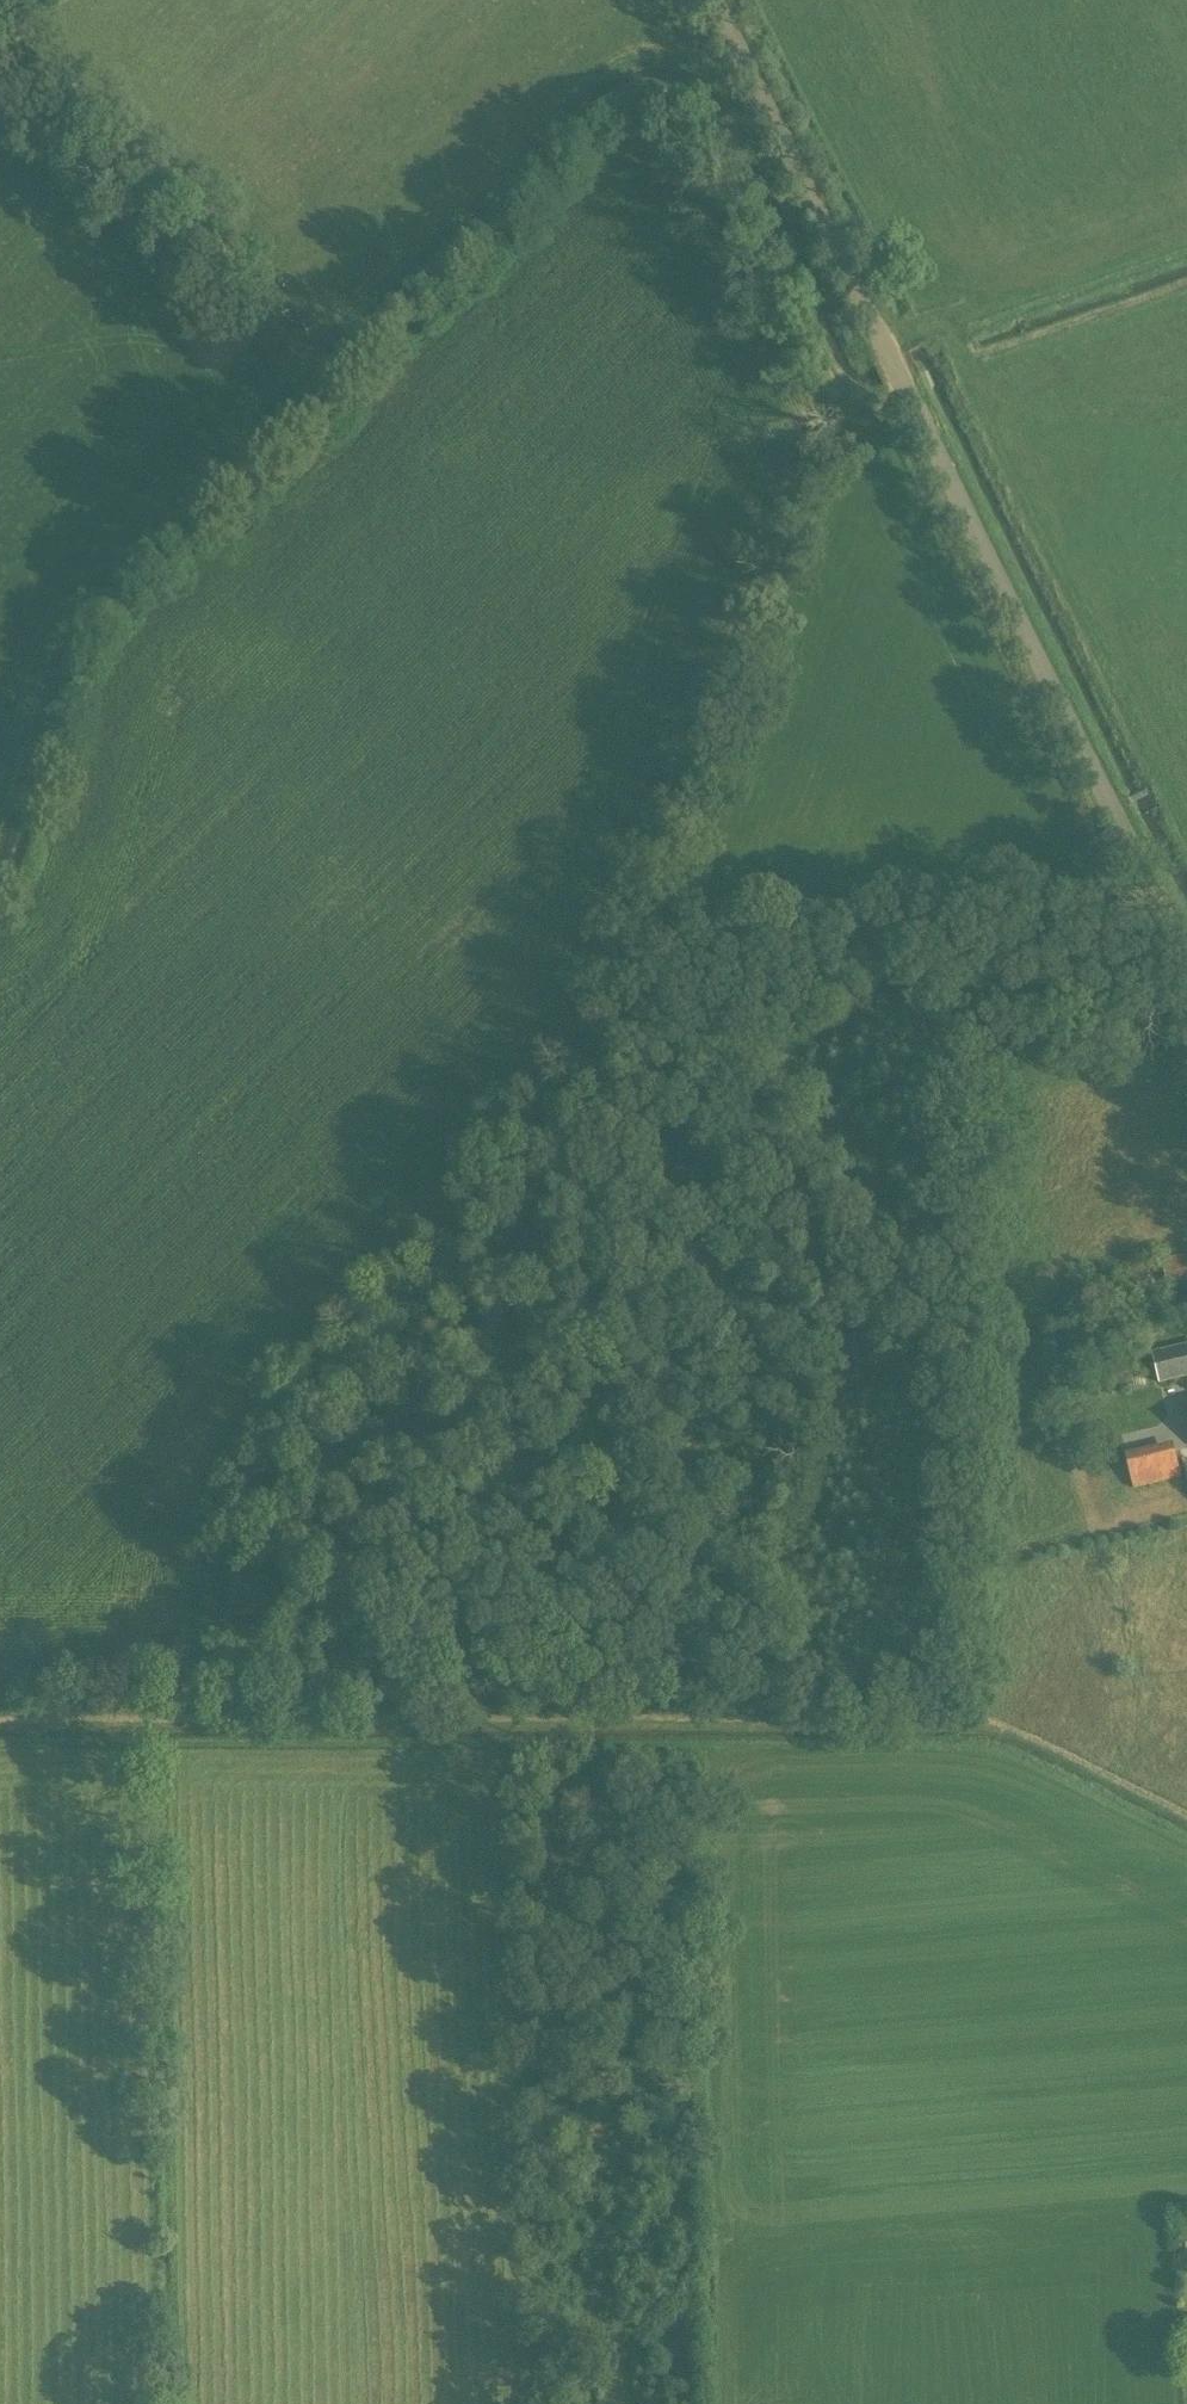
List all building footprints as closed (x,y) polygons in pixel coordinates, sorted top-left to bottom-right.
[(1169,1276),(1186,1273),(1186,1252),(1165,1256),(1169,1276)] [(1159,1383),(1186,1376),(1186,1342),(1151,1350),(1159,1383)]
